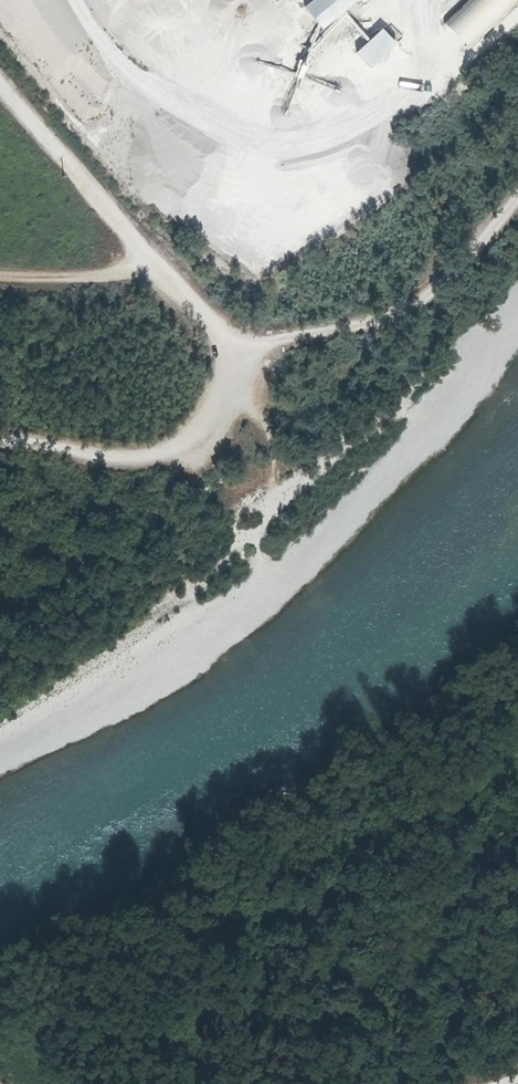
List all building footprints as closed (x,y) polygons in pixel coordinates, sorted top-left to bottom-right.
[(359,0),(312,0),(305,5),(322,28),(359,0)] [(473,47),(517,0),(469,0),(447,23),(473,47)] [(383,26),(357,53),(372,68),(398,42),(383,26)]
